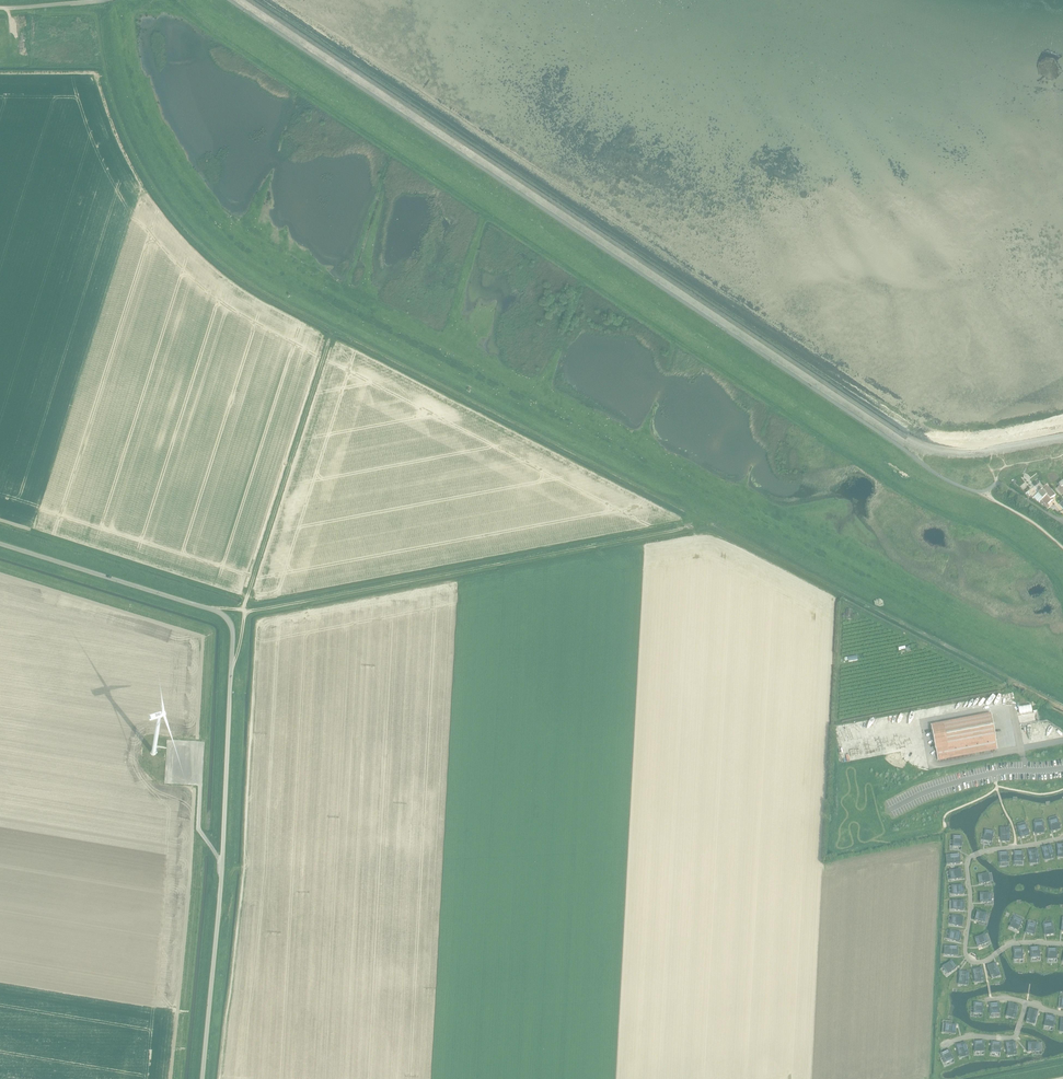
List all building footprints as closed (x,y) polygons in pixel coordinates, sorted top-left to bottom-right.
[(1041,478),(1036,482),(1039,487),(1044,483),(1041,478)] [(1043,490),(1035,496),(1035,497),(1034,497),(1037,501),(1039,503),(1040,502),(1042,504),(1043,504),(1045,506),(1053,500),(1052,498),(1055,496),(1049,488),(1044,491),(1043,490)] [(985,697),(986,704),(994,702),(992,695),(985,697)] [(936,750),(936,749),(938,759),(997,748),(995,738),(991,714),(931,726),(936,750)] [(1054,821),(1050,822),(1052,832),(1057,831),(1057,830),(1060,829),(1058,819),(1054,820),(1054,821)] [(1040,824),(1035,825),(1036,835),(1041,834),(1041,833),(1044,833),(1043,823),(1039,823),(1040,824)] [(1023,827),(1018,828),(1021,838),(1026,837),(1026,836),(1029,835),(1027,825),(1023,826),(1023,827)] [(986,831),(984,841),(992,842),(994,832),(986,831)] [(1010,842),(1010,831),(1001,832),(1001,842),(1010,842)] [(953,847),(961,847),(962,837),(953,837),(953,847)] [(1051,846),(1042,848),(1045,858),(1053,855),(1051,846)] [(1039,860),(1037,850),(1029,851),(1031,861),(1039,860)] [(1023,862),(1023,852),(1015,852),(1015,862),(1023,862)] [(1008,853),(1000,853),(1000,864),(1009,863),(1008,853)] [(950,864),(960,863),(959,855),(949,856),(950,864)] [(959,870),(950,872),(950,875),(951,875),(952,880),(962,878),(961,873),(960,873),(959,870)] [(978,875),(980,884),(990,883),(988,874),(978,875)] [(962,886),(952,887),(952,890),(953,890),(953,895),(963,894),(963,889),(962,889),(962,886)] [(990,894),(980,894),(980,902),(990,902),(990,894)] [(963,902),(953,902),(953,905),(953,910),(963,910),(964,905),(963,905),(963,902)] [(977,912),(975,920),(985,923),(987,914),(977,912)] [(952,925),(962,926),(963,921),(962,921),(962,918),(952,917),(952,920),(952,925)] [(1018,931),(1022,921),(1015,918),(1010,927),(1018,931)] [(1034,935),(1037,926),(1028,923),(1026,933),(1034,935)] [(1054,934),(1053,924),(1044,926),(1046,936),(1054,934)] [(949,940),(959,942),(960,937),(959,937),(960,933),(950,931),(949,935),(950,935),(949,940)] [(978,946),(987,943),(984,935),(975,938),(978,946)] [(947,956),(957,956),(958,948),(948,947),(947,956)] [(1031,948),(1032,958),(1040,958),(1039,947),(1031,948)] [(1014,949),(1015,959),(1019,959),(1019,960),(1023,960),(1023,950),(1019,950),(1019,949),(1014,949)] [(1048,949),(1048,959),(1057,959),(1057,949),(1048,949)] [(951,961),(943,967),(948,974),(956,968),(951,961)] [(991,976),(999,973),(995,963),(987,966),(991,976)] [(975,980),(983,978),(981,968),(973,970),(975,980)] [(959,982),(968,982),(968,972),(960,972),(959,982)] [(982,1014),(983,1004),(974,1004),(973,1014),(982,1014)] [(999,1014),(998,1004),(990,1004),(991,1015),(999,1014)] [(1018,1006),(1010,1004),(1007,1014),(1016,1015),(1018,1006)] [(1027,1019),(1035,1021),(1038,1012),(1029,1009),(1027,1019)] [(1047,1016),(1045,1026),(1050,1027),(1053,1028),(1055,1018),(1052,1017),(1047,1016)] [(955,1034),(956,1025),(946,1024),(945,1033),(955,1034)] [(975,1042),(975,1052),(984,1052),(983,1042),(975,1042)] [(1016,1052),(1015,1042),(1006,1043),(1008,1053),(1016,1052)] [(968,1053),(965,1043),(956,1045),(959,1055),(968,1053)] [(992,1043),(991,1053),(1000,1054),(1001,1043),(992,1043)] [(1038,1052),(1038,1043),(1028,1043),(1028,1052),(1038,1052)] [(941,1054),(945,1063),(953,1060),(949,1050),(941,1054)]
